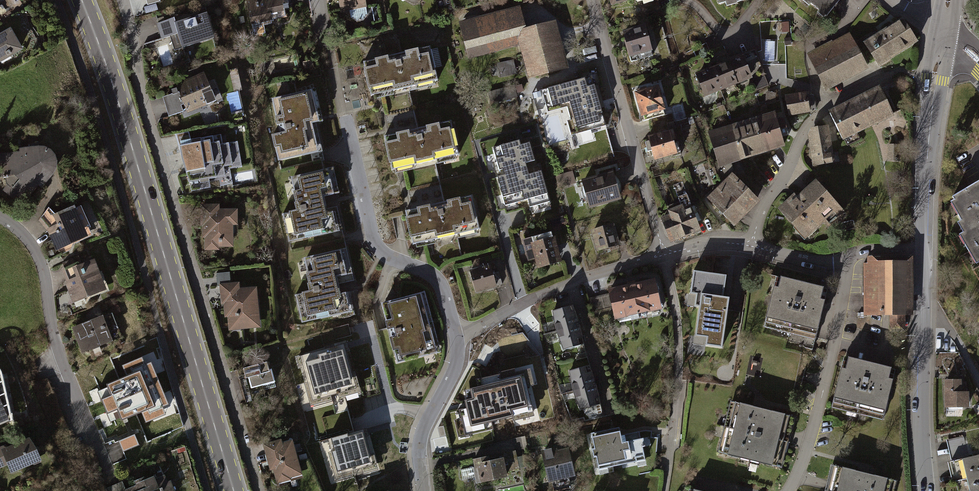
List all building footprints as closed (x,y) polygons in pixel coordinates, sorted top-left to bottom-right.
[(252,23),(288,16),(285,0),(248,0),(252,23)] [(340,13),(366,7),(365,0),(337,0),(340,13)] [(719,5),(727,2),(728,9),(737,6),(736,2),(743,0),(718,0),(719,5)] [(826,19),(842,0),(803,0),(826,19)] [(519,8),(458,23),(469,63),(520,49),(528,81),(568,71),(555,22),(524,30),(519,8)] [(201,19),(171,30),(179,50),(208,40),(201,19)] [(902,19),(882,31),(898,56),(918,43),(902,19)] [(646,26),(623,32),(630,58),(653,52),(646,26)] [(898,56),(882,31),(863,44),(878,68),(898,56)] [(23,55),(11,32),(0,38),(0,66),(23,55)] [(833,40),(807,54),(827,91),(869,68),(850,33),(834,42),(833,40)] [(429,51),(358,68),(365,97),(436,80),(429,51)] [(744,55),(727,62),(736,86),(753,79),(744,55)] [(515,62),(497,66),(499,78),(517,74),(515,62)] [(727,62),(711,68),(720,92),(736,86),(727,62)] [(720,92),(711,68),(696,74),(706,98),(720,92)] [(205,77),(175,85),(180,104),(210,96),(205,77)] [(577,123),(579,133),(605,126),(593,77),(543,90),(547,109),(571,102),(571,103),(577,123)] [(660,87),(635,94),(642,118),(666,111),(660,87)] [(879,88),(853,101),(866,130),(893,117),(879,88)] [(808,92),(786,96),(790,117),(812,113),(808,92)] [(228,96),(233,115),(243,112),(238,93),(228,96)] [(308,95),(265,105),(278,160),(321,150),(308,95)] [(866,130),(853,101),(828,112),(841,141),(866,130)] [(791,136),(786,119),(779,121),(776,113),(756,119),(766,154),(787,148),(784,137),(791,136)] [(766,154),(756,119),(732,126),(742,161),(766,154)] [(453,125),(382,142),(389,171),(460,154),(453,125)] [(742,161),(732,126),(709,133),(719,168),(742,161)] [(810,130),(808,136),(813,167),(834,163),(828,127),(810,130)] [(672,131),(649,138),(656,162),(679,155),(672,131)] [(529,138),(492,148),(500,177),(497,178),(505,207),(529,200),(530,206),(549,201),(539,165),(536,166),(529,138)] [(217,141),(189,146),(194,172),(221,167),(217,141)] [(900,145),(888,144),(887,162),(899,162),(900,145)] [(2,157),(0,172),(0,189),(13,204),(50,183),(57,172),(54,159),(35,151),(2,157)] [(762,203),(733,174),(718,188),(746,217),(762,203)] [(327,177),(284,187),(297,242),(340,232),(327,177)] [(610,178),(582,186),(587,206),(615,199),(610,178)] [(978,261),(978,179),(948,198),(966,228),(959,232),(977,262),(978,261)] [(793,194),(776,210),(805,241),(824,223),(832,231),(848,215),(816,181),(797,198),(793,194)] [(746,217),(718,188),(707,198),(735,228),(746,217)] [(59,196),(41,220),(49,235),(57,257),(91,245),(78,209),(59,196)] [(470,200),(399,217),(406,246),(477,229),(470,200)] [(670,215),(661,219),(671,244),(702,232),(693,210),(686,212),(683,206),(668,212),(670,215)] [(232,214),(205,213),(203,251),(231,252),(232,214)] [(610,228),(589,233),(594,254),(615,249),(610,228)] [(549,243),(526,248),(532,271),(554,266),(549,243)] [(343,256),(300,266),(313,321),(356,311),(343,256)] [(908,318),(908,261),(866,261),(866,265),(862,265),(862,318),(908,318)] [(96,267),(66,276),(75,307),(105,298),(96,267)] [(726,296),(723,296),(726,274),(694,269),(689,304),(700,305),(695,342),(722,346),(729,297),(726,296)] [(491,270),(467,275),(471,295),(495,290),(491,270)] [(824,283),(781,274),(779,284),(774,283),(764,326),(815,338),(825,296),(821,295),(824,283)] [(652,285),(605,291),(610,325),(656,319),(652,285)] [(255,290),(225,291),(226,331),(255,331),(255,290)] [(423,298),(380,309),(393,364),(436,353),(423,298)] [(574,318),(571,307),(550,313),(556,332),(562,352),(583,345),(579,334),(577,326),(574,318)] [(107,317),(75,330),(87,361),(119,348),(107,317)] [(343,343),(289,358),(308,427),(318,424),(317,420),(325,418),(327,428),(335,426),(332,414),(344,411),(340,394),(356,390),(343,343)] [(891,373),(843,360),(830,408),(878,420),(891,373)] [(267,363),(242,373),(249,391),(274,381),(267,363)] [(586,367),(566,373),(572,392),(578,412),(598,406),(594,393),(591,386),(589,377),(586,367)] [(123,368),(93,379),(103,406),(133,394),(123,368)] [(10,418),(0,374),(0,424),(10,418)] [(972,380),(944,380),(943,417),(972,418),(972,380)] [(478,383),(464,410),(472,414),(469,420),(479,426),(486,412),(480,409),(485,401),(490,403),(494,396),(486,391),(488,388),(478,383)] [(501,420),(533,414),(531,403),(519,405),(518,399),(503,402),(505,413),(499,414),(501,420)] [(762,411),(730,402),(716,453),(784,471),(797,420),(762,411)] [(145,417),(112,427),(121,454),(154,444),(145,417)] [(619,429),(589,436),(597,473),(646,463),(640,433),(621,437),(619,429)] [(646,457),(657,456),(656,438),(645,439),(646,457)] [(289,441),(265,447),(274,483),(298,477),(289,441)] [(0,448),(0,467),(5,465),(9,478),(40,468),(32,444),(6,452),(4,447),(0,448)] [(569,451),(545,456),(550,479),(574,474),(569,451)] [(503,456),(486,460),(486,456),(473,459),(475,467),(478,467),(481,482),(507,476),(503,456)] [(951,462),(955,482),(978,477),(978,457),(951,462)] [(133,475),(138,490),(174,490),(166,465),(133,475)] [(831,466),(826,490),(895,490),(897,482),(865,475),(831,466)] [(955,482),(957,490),(978,490),(978,477),(955,482)]
